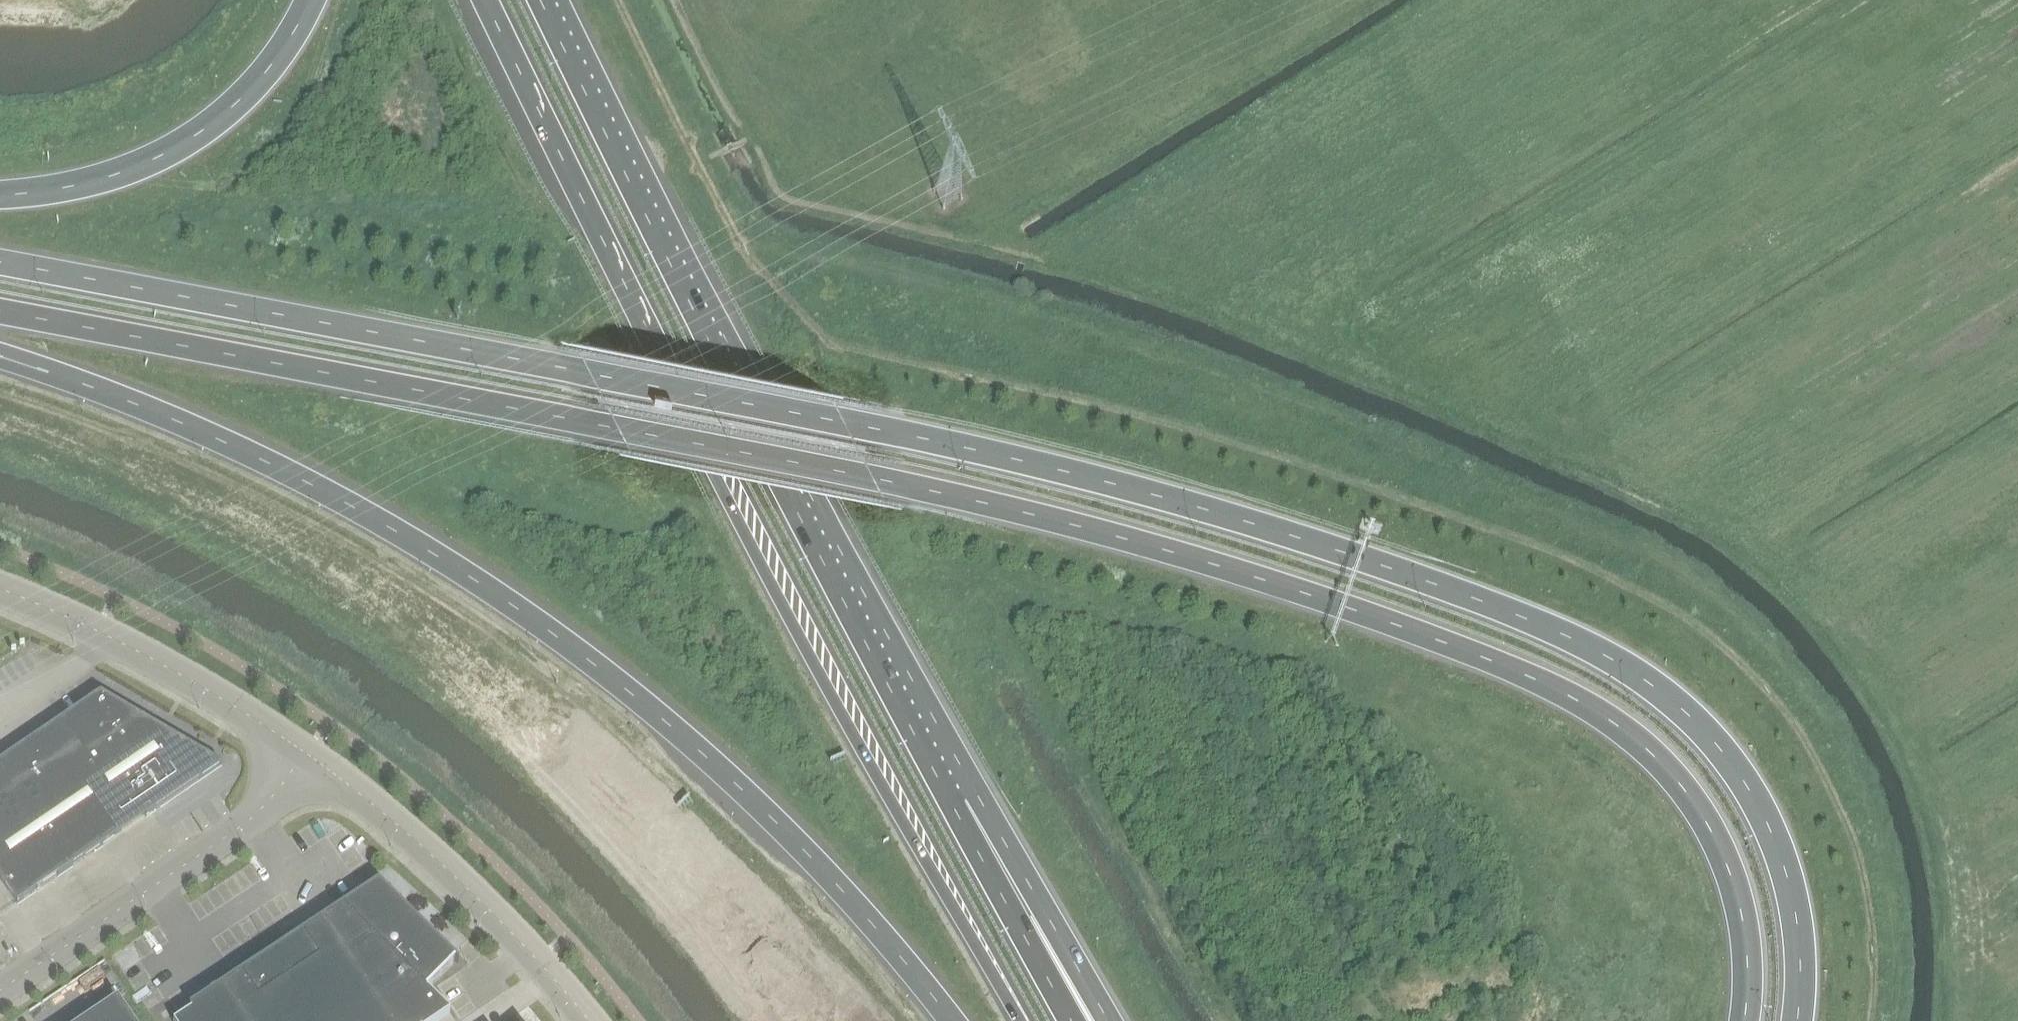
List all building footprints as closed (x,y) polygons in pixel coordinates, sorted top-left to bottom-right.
[(16,905),(192,785),(220,766),(216,763),(106,699),(100,695),(61,722),(62,723),(30,745),(29,743),(0,763),(0,880),(16,905)] [(344,910),(426,991),(454,962),(457,964),(458,963),(421,927),(419,930),(409,920),(412,917),(377,883),(341,908),(344,910)] [(449,1013),(426,991),(344,910),(299,940),(297,937),(245,971),(247,974),(177,1020),(438,1020),(449,1013)] [(116,1001),(87,1020),(130,1020),(116,1001)]
